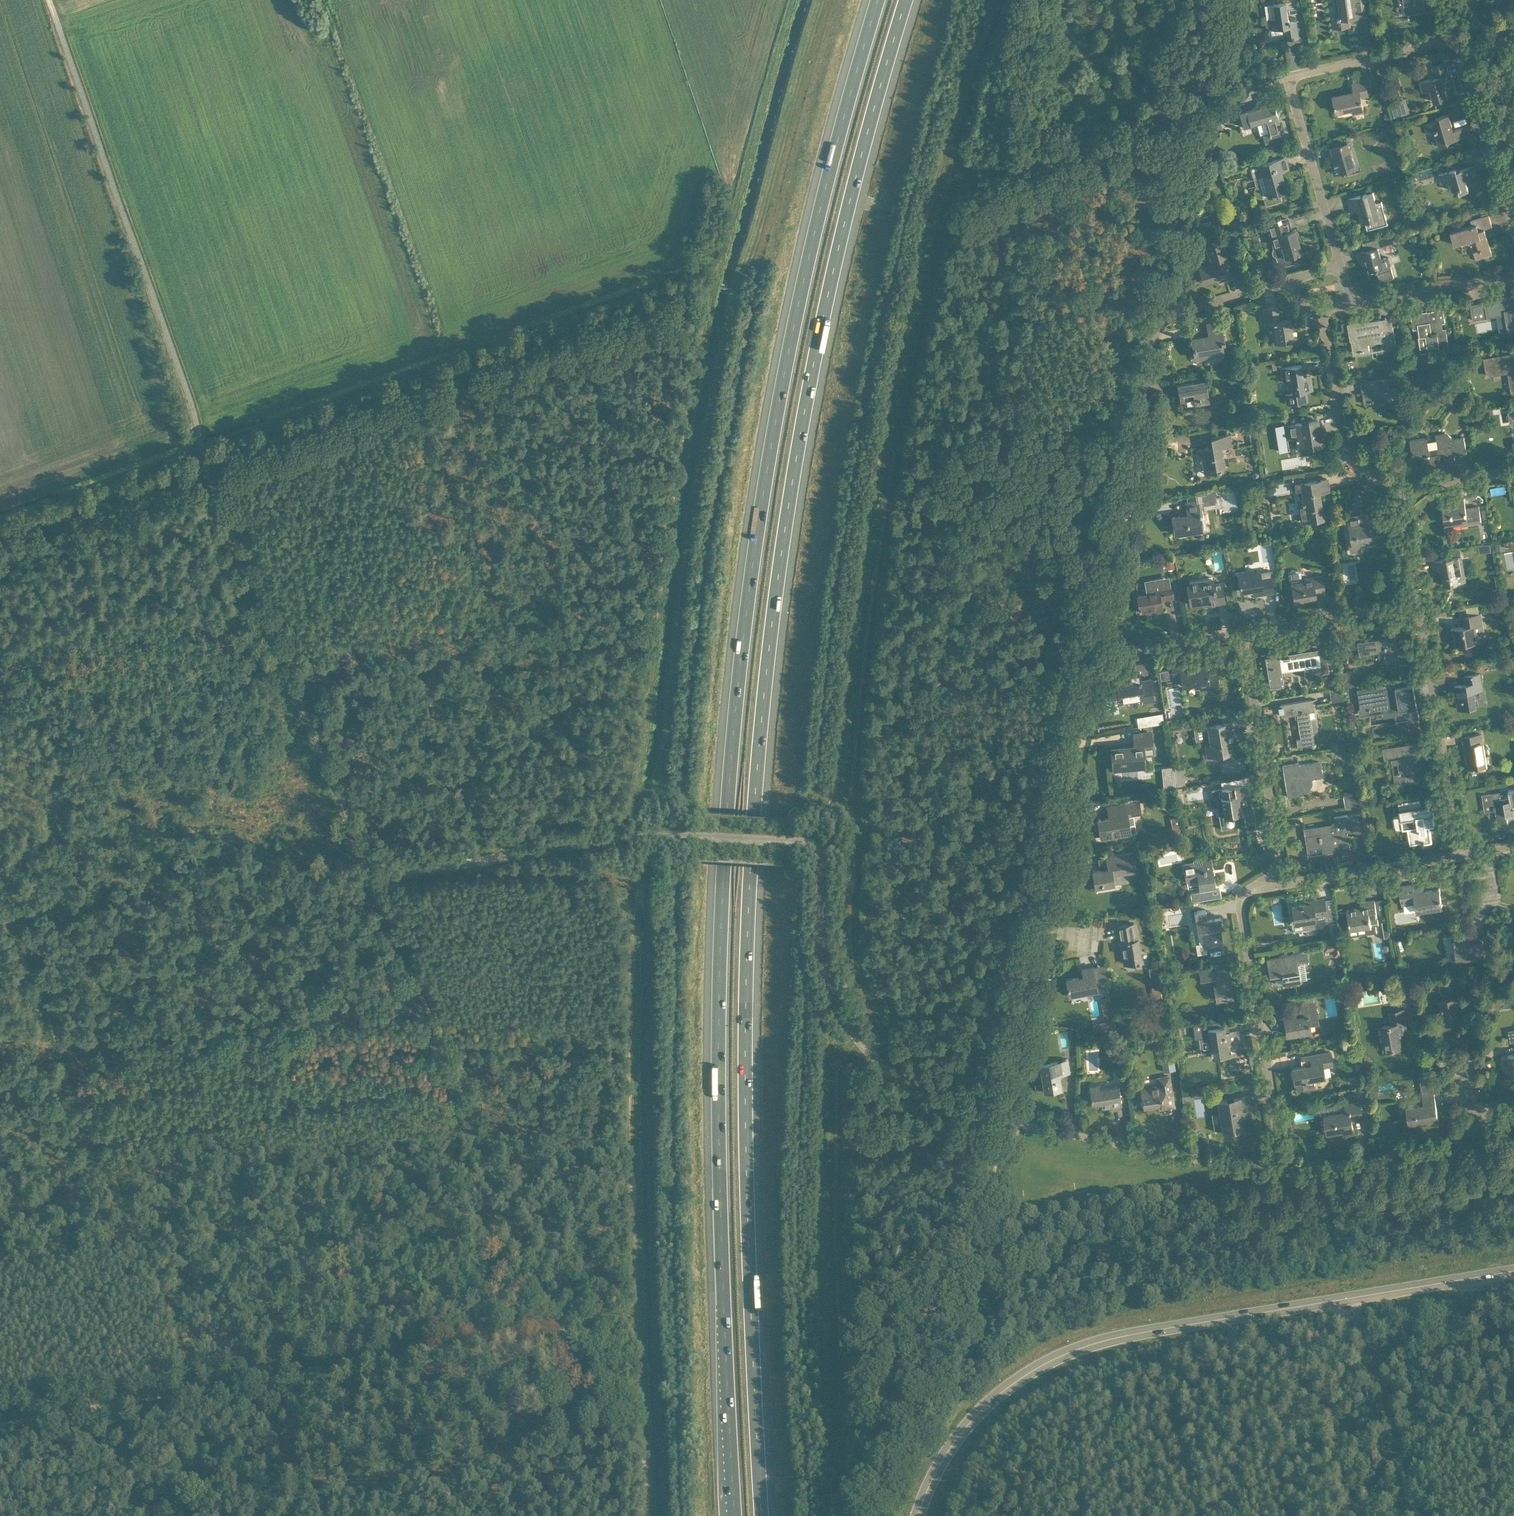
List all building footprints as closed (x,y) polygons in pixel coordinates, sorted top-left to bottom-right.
[(1341,16),(1333,17),(1334,28),(1351,25),(1349,17),(1366,15),(1363,0),(1338,0),(1341,16)] [(1401,4),(1409,2),(1410,13),(1425,11),(1424,0),(1400,0),(1401,4)] [(1273,4),(1264,5),(1267,19),(1265,19),(1266,30),(1268,29),(1268,30),(1271,30),(1271,29),(1282,27),(1284,39),(1292,38),(1299,37),(1296,20),(1290,21),(1290,19),(1288,20),(1285,2),(1273,4)] [(1435,76),(1420,81),(1423,91),(1431,88),(1434,101),(1447,97),(1445,87),(1452,85),(1450,78),(1448,79),(1446,74),(1448,73),(1445,62),(1432,66),(1435,76)] [(1350,92),(1333,95),(1337,111),(1352,108),(1353,112),(1364,109),(1361,96),(1369,95),(1365,80),(1353,83),(1355,93),(1350,94),(1350,92)] [(1406,97),(1390,102),(1395,116),(1410,112),(1406,97)] [(1274,101),(1239,111),(1243,126),(1254,124),(1266,120),(1269,133),(1263,134),(1265,143),(1282,138),(1276,117),(1278,116),(1274,101)] [(1214,106),(1212,115),(1218,114),(1227,112),(1225,104),(1214,106)] [(1437,120),(1425,124),(1427,133),(1435,131),(1438,130),(1440,137),(1437,137),(1440,146),(1448,143),(1448,140),(1466,135),(1464,127),(1453,130),(1452,126),(1448,113),(1439,116),(1436,117),(1437,120)] [(1215,133),(1222,131),(1218,116),(1212,118),(1215,133)] [(1263,134),(1269,133),(1266,120),(1254,124),(1257,136),(1263,134)] [(1390,123),(1380,126),(1382,133),(1393,129),(1390,123)] [(1335,160),(1331,161),(1335,173),(1345,170),(1345,171),(1347,171),(1346,169),(1355,167),(1348,142),(1341,144),(1332,147),(1335,160)] [(1285,156),(1249,166),(1253,178),(1254,178),(1256,184),(1255,185),(1254,186),(1254,188),(1254,189),(1253,191),(1254,191),(1254,193),(1255,194),(1256,195),(1257,196),(1258,197),(1259,197),(1260,197),(1262,197),(1263,197),(1265,206),(1273,203),(1282,201),(1280,192),(1287,190),(1287,189),(1286,189),(1280,170),(1288,168),(1285,156)] [(1443,171),(1440,172),(1443,184),(1448,182),(1448,183),(1451,182),(1453,189),(1459,188),(1460,192),(1469,189),(1465,178),(1477,174),(1475,164),(1460,169),(1457,158),(1441,163),(1443,171)] [(1359,195),(1349,198),(1352,207),(1358,205),(1359,210),(1362,222),(1365,221),(1371,219),(1373,227),(1383,225),(1388,223),(1382,201),(1376,202),(1373,191),(1359,195)] [(1390,214),(1404,211),(1402,199),(1388,202),(1390,214)] [(1472,225),(1450,231),(1454,243),(1470,239),(1475,237),(1479,249),(1473,251),(1476,259),(1492,255),(1485,228),(1492,226),(1489,214),(1479,217),(1471,219),(1472,225)] [(1276,219),(1267,222),(1274,248),(1282,245),(1284,254),(1276,257),(1279,265),(1278,265),(1279,267),(1296,262),(1293,255),(1302,252),(1295,228),(1291,229),(1288,219),(1281,221),(1281,218),(1280,217),(1277,218),(1278,219),(1278,222),(1277,222),(1276,219)] [(1199,220),(1199,229),(1217,229),(1216,219),(1199,220)] [(1213,264),(1199,268),(1202,277),(1205,276),(1207,282),(1218,279),(1217,277),(1223,275),(1224,279),(1233,276),(1230,267),(1227,257),(1226,257),(1222,243),(1216,244),(1206,247),(1207,248),(1208,247),(1213,264)] [(1365,249),(1357,252),(1360,259),(1366,258),(1367,259),(1368,262),(1370,270),(1371,269),(1376,268),(1376,269),(1377,268),(1378,268),(1379,272),(1377,272),(1380,281),(1394,276),(1391,265),(1388,256),(1381,258),(1378,246),(1365,249)] [(1470,304),(1473,319),(1496,315),(1497,315),(1496,309),(1504,308),(1505,313),(1508,330),(1508,331),(1513,330),(1513,296),(1470,304)] [(1277,305),(1262,307),(1264,317),(1265,322),(1273,321),(1276,342),(1283,341),(1293,339),(1290,318),(1279,320),(1277,305)] [(1436,309),(1411,313),(1413,323),(1414,329),(1417,328),(1419,328),(1420,336),(1422,347),(1428,346),(1439,344),(1440,349),(1450,347),(1446,327),(1443,327),(1439,328),(1438,323),(1442,322),(1446,322),(1445,318),(1443,308),(1436,309)] [(1362,325),(1349,327),(1353,352),(1360,350),(1360,351),(1364,350),(1369,349),(1368,343),(1381,341),(1382,349),(1389,348),(1396,346),(1393,326),(1382,328),(1380,319),(1361,322),(1362,325)] [(1209,335),(1192,338),(1195,357),(1223,352),(1221,342),(1225,341),(1225,338),(1223,338),(1220,321),(1207,324),(1209,335)] [(1466,339),(1457,340),(1459,352),(1468,350),(1466,339)] [(1485,358),(1488,375),(1512,370),(1513,381),(1513,353),(1485,358)] [(1291,365),(1281,367),(1282,373),(1283,380),(1286,380),(1291,379),(1293,392),(1285,393),(1287,404),(1298,402),(1307,400),(1306,391),(1313,390),(1310,376),(1303,377),(1301,364),(1291,365)] [(1401,376),(1363,382),(1366,401),(1391,397),(1392,408),(1406,406),(1401,376)] [(1187,382),(1177,384),(1180,401),(1198,398),(1199,404),(1209,402),(1210,402),(1206,379),(1187,382)] [(1483,409),(1468,411),(1469,419),(1484,417),(1483,409)] [(1285,424),(1276,426),(1278,439),(1288,437),(1294,436),(1295,436),(1295,437),(1297,437),(1299,444),(1299,446),(1299,447),(1301,447),(1305,446),(1305,443),(1312,442),(1312,445),(1321,444),(1319,432),(1317,419),(1309,420),(1307,421),(1304,421),(1298,422),(1295,423),(1291,423),(1290,416),(1284,417),(1285,424)] [(1252,422),(1237,424),(1238,432),(1249,430),(1251,442),(1255,442),(1252,422)] [(1420,438),(1410,439),(1413,458),(1423,456),(1424,465),(1445,462),(1446,464),(1456,462),(1454,452),(1466,450),(1466,453),(1467,453),(1465,443),(1464,435),(1452,437),(1451,436),(1445,431),(1436,433),(1438,447),(1429,449),(1427,437),(1420,438)] [(1212,446),(1196,449),(1198,458),(1202,458),(1204,473),(1214,471),(1217,471),(1216,467),(1224,466),(1222,446),(1232,445),(1231,433),(1221,435),(1211,436),(1212,446)] [(1293,482),(1291,483),(1292,491),(1297,490),(1298,497),(1299,503),(1301,521),(1307,520),(1323,517),(1319,492),(1329,490),(1327,478),(1317,480),(1305,482),(1305,480),(1304,473),(1292,475),(1293,482)] [(1188,514),(1172,516),(1173,523),(1172,523),(1174,530),(1175,533),(1185,532),(1202,529),(1207,528),(1206,520),(1204,507),(1203,506),(1218,503),(1217,496),(1215,490),(1199,493),(1195,493),(1197,501),(1196,501),(1186,503),(1188,514)] [(1458,503),(1442,506),(1445,523),(1453,521),(1454,525),(1461,523),(1482,520),(1479,505),(1479,507),(1466,509),(1466,508),(1464,498),(1457,499),(1458,503)] [(1361,514),(1349,516),(1353,541),(1350,541),(1352,551),(1361,549),(1359,541),(1376,538),(1377,544),(1386,543),(1386,540),(1383,517),(1362,520),(1361,514)] [(1314,538),(1314,539),(1315,542),(1318,544),(1320,544),(1321,544),(1323,542),(1322,539),(1318,536),(1316,536),(1314,538)] [(1504,542),(1495,543),(1496,550),(1505,549),(1505,547),(1504,542)] [(1513,568),(1513,551),(1505,553),(1509,569),(1513,568)] [(1441,558),(1432,560),(1433,572),(1442,571),(1444,585),(1466,581),(1464,572),(1461,555),(1454,556),(1441,558)] [(1254,571),(1238,573),(1239,580),(1241,590),(1254,588),(1255,594),(1273,591),(1272,581),(1271,577),(1271,575),(1270,570),(1270,568),(1261,570),(1261,569),(1254,571)] [(1290,570),(1288,572),(1289,579),(1292,580),(1292,583),(1293,591),(1295,601),(1316,597),(1316,594),(1316,592),(1325,591),(1324,583),(1322,575),(1311,577),(1311,579),(1301,581),(1300,581),(1300,579),(1301,576),(1300,570),(1298,568),(1290,570)] [(1147,593),(1138,595),(1140,612),(1162,608),(1161,599),(1174,597),(1172,584),(1165,585),(1164,577),(1151,579),(1144,580),(1147,593)] [(1189,583),(1186,583),(1190,604),(1202,602),(1208,601),(1209,604),(1225,601),(1222,582),(1215,583),(1214,578),(1189,581),(1188,582),(1189,583)] [(1467,625),(1451,627),(1451,628),(1453,628),(1455,643),(1454,644),(1464,643),(1475,641),(1473,633),(1484,631),(1480,612),(1475,613),(1465,615),(1467,625)] [(1358,642),(1359,652),(1360,655),(1371,653),(1381,651),(1384,651),(1389,650),(1398,649),(1399,655),(1398,655),(1390,656),(1385,657),(1387,666),(1400,664),(1410,662),(1406,638),(1400,639),(1399,635),(1382,638),(1369,640),(1358,642)] [(1279,655),(1265,657),(1270,687),(1280,686),(1284,685),(1282,671),(1288,670),(1303,667),(1306,667),(1310,666),(1310,670),(1311,674),(1312,674),(1322,673),(1329,671),(1326,654),(1319,655),(1319,650),(1318,651),(1305,653),(1289,655),(1286,655),(1285,653),(1279,655)] [(1193,663),(1172,666),(1173,676),(1174,679),(1182,678),(1183,685),(1199,682),(1200,689),(1209,688),(1219,686),(1217,671),(1208,672),(1207,665),(1193,667),(1193,663)] [(1168,669),(1159,670),(1161,679),(1170,678),(1168,669)] [(1354,669),(1341,671),(1343,686),(1357,684),(1354,669)] [(1130,680),(1117,683),(1119,700),(1129,699),(1143,697),(1143,700),(1154,698),(1152,688),(1151,683),(1150,683),(1149,678),(1150,678),(1150,677),(1141,679),(1139,672),(1129,673),(1130,680)] [(1466,683),(1455,685),(1458,708),(1468,706),(1476,705),(1473,690),(1482,688),(1480,673),(1475,674),(1465,675),(1466,683)] [(1377,684),(1356,688),(1360,707),(1358,708),(1359,715),(1383,711),(1384,716),(1395,714),(1396,719),(1396,722),(1408,720),(1408,724),(1409,724),(1420,722),(1413,683),(1407,684),(1393,686),(1392,686),(1378,689),(1377,684)] [(1341,687),(1329,689),(1331,701),(1343,699),(1341,687)] [(1281,706),(1279,707),(1279,712),(1280,711),(1281,711),(1282,715),(1294,713),(1297,713),(1298,718),(1301,738),(1297,739),(1297,738),(1296,738),(1297,746),(1314,743),(1314,739),(1313,732),(1318,732),(1315,717),(1310,718),(1309,710),(1314,709),(1312,699),(1290,702),(1280,704),(1281,706)] [(1163,712),(1137,716),(1138,726),(1164,722),(1163,712)] [(1212,744),(1206,745),(1208,755),(1211,754),(1212,755),(1221,754),(1222,759),(1232,758),(1232,757),(1235,757),(1234,751),(1231,752),(1231,751),(1229,737),(1233,736),(1232,735),(1236,734),(1234,721),(1226,722),(1224,723),(1209,725),(1211,738),(1212,744)] [(1195,738),(1205,737),(1204,726),(1194,727),(1195,738)] [(1134,745),(1112,748),(1113,766),(1124,765),(1124,766),(1135,765),(1135,764),(1145,763),(1144,756),(1156,755),(1155,746),(1152,746),(1151,732),(1144,733),(1134,734),(1135,743),(1133,743),(1134,745)] [(1473,734),(1463,736),(1468,767),(1472,767),(1472,768),(1475,767),(1475,766),(1485,764),(1486,764),(1481,733),(1473,734)] [(1412,743),(1383,747),(1385,760),(1393,759),(1394,762),(1397,762),(1399,772),(1395,772),(1397,784),(1410,782),(1420,780),(1416,758),(1425,757),(1422,741),(1412,743)] [(1293,763),(1283,764),(1288,796),(1298,794),(1303,794),(1303,792),(1306,791),(1307,791),(1308,789),(1309,788),(1310,787),(1311,786),(1312,784),(1312,783),(1312,782),(1312,778),(1317,777),(1317,776),(1323,775),(1321,761),(1299,764),(1299,762),(1293,763)] [(1178,764),(1173,765),(1176,786),(1185,784),(1184,779),(1180,780),(1178,764)] [(1173,765),(1162,766),(1163,787),(1176,786),(1173,765)] [(1229,786),(1212,789),(1214,798),(1217,798),(1220,813),(1232,811),(1234,825),(1254,822),(1252,807),(1241,809),(1239,797),(1250,795),(1248,783),(1238,785),(1229,786)] [(1490,792),(1493,806),(1494,806),(1494,809),(1495,809),(1498,822),(1508,820),(1507,818),(1507,814),(1509,814),(1510,818),(1513,817),(1513,789),(1509,790),(1509,793),(1500,794),(1500,790),(1490,792)] [(1344,794),(1343,794),(1345,806),(1361,804),(1359,792),(1344,794)] [(1108,817),(1098,819),(1101,838),(1111,836),(1130,833),(1130,832),(1127,815),(1133,814),(1142,813),(1139,799),(1137,800),(1136,797),(1130,798),(1128,800),(1129,802),(1125,803),(1118,804),(1108,806),(1112,806),(1114,816),(1110,817),(1108,817)] [(1432,803),(1400,808),(1403,828),(1408,828),(1410,843),(1422,841),(1423,844),(1425,843),(1425,842),(1432,841),(1430,829),(1429,824),(1435,823),(1433,812),(1432,803)] [(1315,833),(1305,835),(1307,851),(1309,851),(1308,848),(1308,846),(1322,844),(1322,846),(1322,849),(1330,848),(1332,847),(1331,845),(1338,844),(1339,850),(1340,856),(1339,856),(1339,857),(1354,854),(1351,833),(1364,831),(1361,812),(1348,814),(1334,816),(1335,823),(1332,823),(1319,825),(1320,833),(1315,833)] [(1180,815),(1171,817),(1174,836),(1184,834),(1180,815)] [(1182,838),(1164,842),(1166,850),(1184,847),(1182,838)] [(1111,867),(1093,870),(1095,886),(1114,883),(1126,880),(1126,878),(1137,876),(1133,852),(1122,854),(1116,855),(1106,857),(1106,858),(1110,857),(1111,867)] [(1194,862),(1183,864),(1186,880),(1187,880),(1198,878),(1199,885),(1200,888),(1205,887),(1215,886),(1210,859),(1202,861),(1201,858),(1193,859),(1194,862)] [(1414,884),(1400,886),(1401,896),(1402,903),(1416,901),(1417,910),(1432,907),(1442,905),(1442,907),(1450,905),(1448,895),(1441,897),(1440,896),(1439,888),(1424,891),(1416,892),(1414,884)] [(1210,889),(1190,893),(1192,902),(1206,899),(1211,898),(1210,889)] [(1292,907),(1289,907),(1290,915),(1293,915),(1295,922),(1303,921),(1304,929),(1316,927),(1315,922),(1327,921),(1326,914),(1327,914),(1325,907),(1324,898),(1311,900),(1311,902),(1306,903),(1292,905),(1292,907)] [(1357,907),(1347,909),(1348,919),(1350,929),(1359,927),(1367,926),(1368,932),(1377,931),(1376,924),(1379,923),(1378,920),(1377,914),(1376,909),(1375,899),(1360,902),(1361,904),(1361,907),(1357,907)] [(1194,910),(1191,911),(1193,918),(1195,918),(1196,920),(1196,921),(1197,931),(1200,930),(1203,930),(1205,942),(1196,943),(1197,954),(1207,952),(1206,945),(1223,942),(1220,927),(1222,926),(1220,916),(1219,917),(1220,917),(1208,919),(1206,908),(1196,910),(1194,910)] [(1128,924),(1118,925),(1124,963),(1134,961),(1141,960),(1138,938),(1136,938),(1134,923),(1128,924)] [(1469,931),(1453,934),(1455,944),(1458,959),(1485,954),(1484,949),(1483,939),(1482,940),(1482,941),(1471,943),(1469,931)] [(1340,938),(1323,941),(1323,943),(1324,951),(1330,950),(1333,950),(1334,956),(1342,954),(1340,938)] [(1287,954),(1266,958),(1267,961),(1269,974),(1274,973),(1276,983),(1283,982),(1293,980),(1300,979),(1298,964),(1304,963),(1308,962),(1307,951),(1296,953),(1287,954)] [(1084,976),(1067,979),(1070,994),(1079,992),(1097,989),(1095,976),(1093,966),(1082,968),(1084,976)] [(1215,969),(1199,972),(1200,979),(1213,977),(1214,977),(1216,977),(1216,982),(1215,982),(1213,982),(1214,983),(1216,999),(1224,998),(1233,996),(1229,967),(1219,968),(1215,969)] [(1160,983),(1151,985),(1153,998),(1162,996),(1160,983)] [(1394,984),(1386,985),(1388,996),(1396,994),(1394,984)] [(1304,1015),(1284,1018),(1287,1034),(1297,1032),(1311,1030),(1310,1023),(1318,1022),(1315,1002),(1314,1002),(1313,996),(1302,998),(1303,1004),(1302,1004),(1304,1015)] [(1444,1015),(1438,1015),(1439,1022),(1445,1021),(1445,1022),(1460,1020),(1458,1013),(1461,1012),(1460,1007),(1464,1006),(1463,996),(1441,999),(1443,1012),(1444,1015)] [(1510,999),(1497,1000),(1498,1008),(1511,1006),(1510,999)] [(1382,1026),(1377,1027),(1379,1042),(1383,1041),(1385,1041),(1386,1048),(1388,1048),(1391,1048),(1400,1046),(1398,1032),(1407,1030),(1403,1009),(1393,1011),(1391,1011),(1393,1023),(1382,1025),(1382,1026)] [(1106,1021),(1092,1024),(1094,1031),(1115,1027),(1112,1013),(1104,1015),(1106,1021)] [(1224,1020),(1193,1024),(1195,1037),(1209,1035),(1212,1057),(1230,1054),(1229,1051),(1228,1043),(1236,1042),(1237,1050),(1237,1053),(1242,1052),(1239,1030),(1229,1031),(1225,1032),(1224,1020)] [(1172,1051),(1160,1053),(1163,1070),(1175,1068),(1174,1061),(1172,1051)] [(1302,1065),(1292,1067),(1296,1087),(1304,1086),(1304,1088),(1314,1086),(1315,1086),(1313,1078),(1324,1077),(1323,1067),(1322,1061),(1332,1059),(1330,1051),(1320,1053),(1311,1055),(1312,1064),(1302,1065)] [(1068,1059),(1041,1063),(1045,1090),(1061,1087),(1059,1073),(1070,1071),(1068,1059)] [(1160,1085),(1141,1088),(1143,1098),(1142,1098),(1142,1101),(1143,1101),(1144,1105),(1158,1103),(1158,1108),(1166,1107),(1174,1105),(1172,1095),(1169,1076),(1159,1077),(1160,1085)] [(1424,1103),(1406,1106),(1409,1123),(1439,1118),(1435,1093),(1432,1076),(1420,1078),(1423,1095),(1423,1097),(1424,1103)] [(1090,1090),(1088,1090),(1089,1095),(1091,1095),(1092,1103),(1101,1102),(1102,1108),(1122,1104),(1120,1095),(1119,1084),(1100,1087),(1099,1083),(1089,1085),(1090,1090)] [(1249,1095),(1218,1100),(1220,1112),(1222,1129),(1223,1131),(1241,1128),(1239,1115),(1251,1113),(1251,1112),(1249,1113),(1248,1107),(1250,1107),(1249,1095)] [(1346,1103),(1315,1108),(1316,1109),(1317,1109),(1321,1130),(1319,1131),(1328,1130),(1328,1131),(1328,1132),(1344,1129),(1345,1131),(1345,1132),(1354,1131),(1352,1121),(1352,1118),(1362,1116),(1363,1118),(1360,1101),(1346,1103)]
